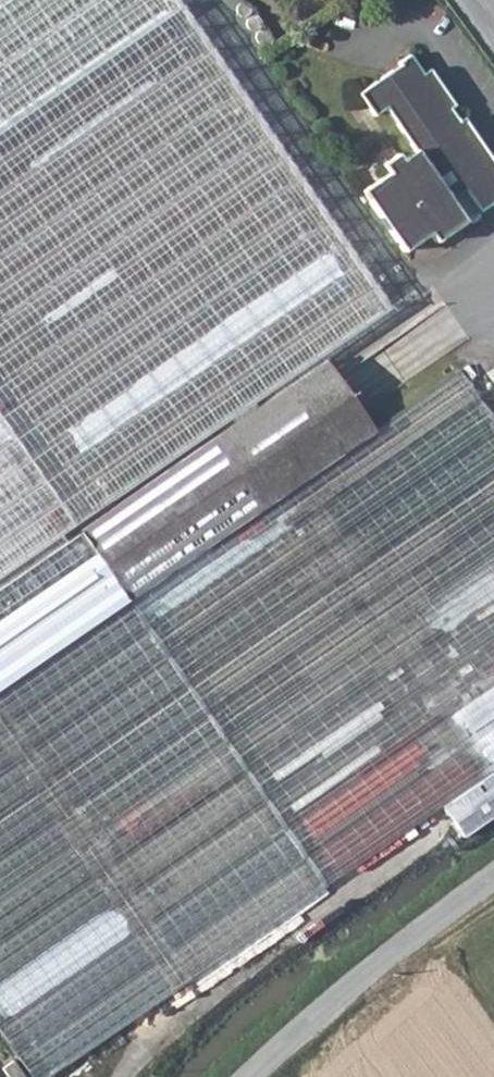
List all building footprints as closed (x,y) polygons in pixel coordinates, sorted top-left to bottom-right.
[(202,20),(187,0),(0,0),(0,162),(202,20)] [(319,365),(406,304),(385,275),(202,20),(0,162),(0,1035),(30,1076),(67,1076),(443,812),(493,776),(493,431),(486,419),(453,371),(366,431),(319,365)] [(467,220),(493,202),(493,158),(467,116),(461,121),(451,106),(457,102),(432,66),(426,71),(410,48),(398,55),(402,62),(361,89),(375,112),(389,103),(418,146),(408,153),(405,150),(385,162),(390,170),(365,186),(399,240),(409,247),(433,228),(441,236),(467,220)] [(399,240),(405,250),(409,247),(399,240)] [(443,812),(464,843),(493,822),(493,776),(443,812)] [(0,1035),(0,1069),(6,1076),(30,1076),(0,1035)]
